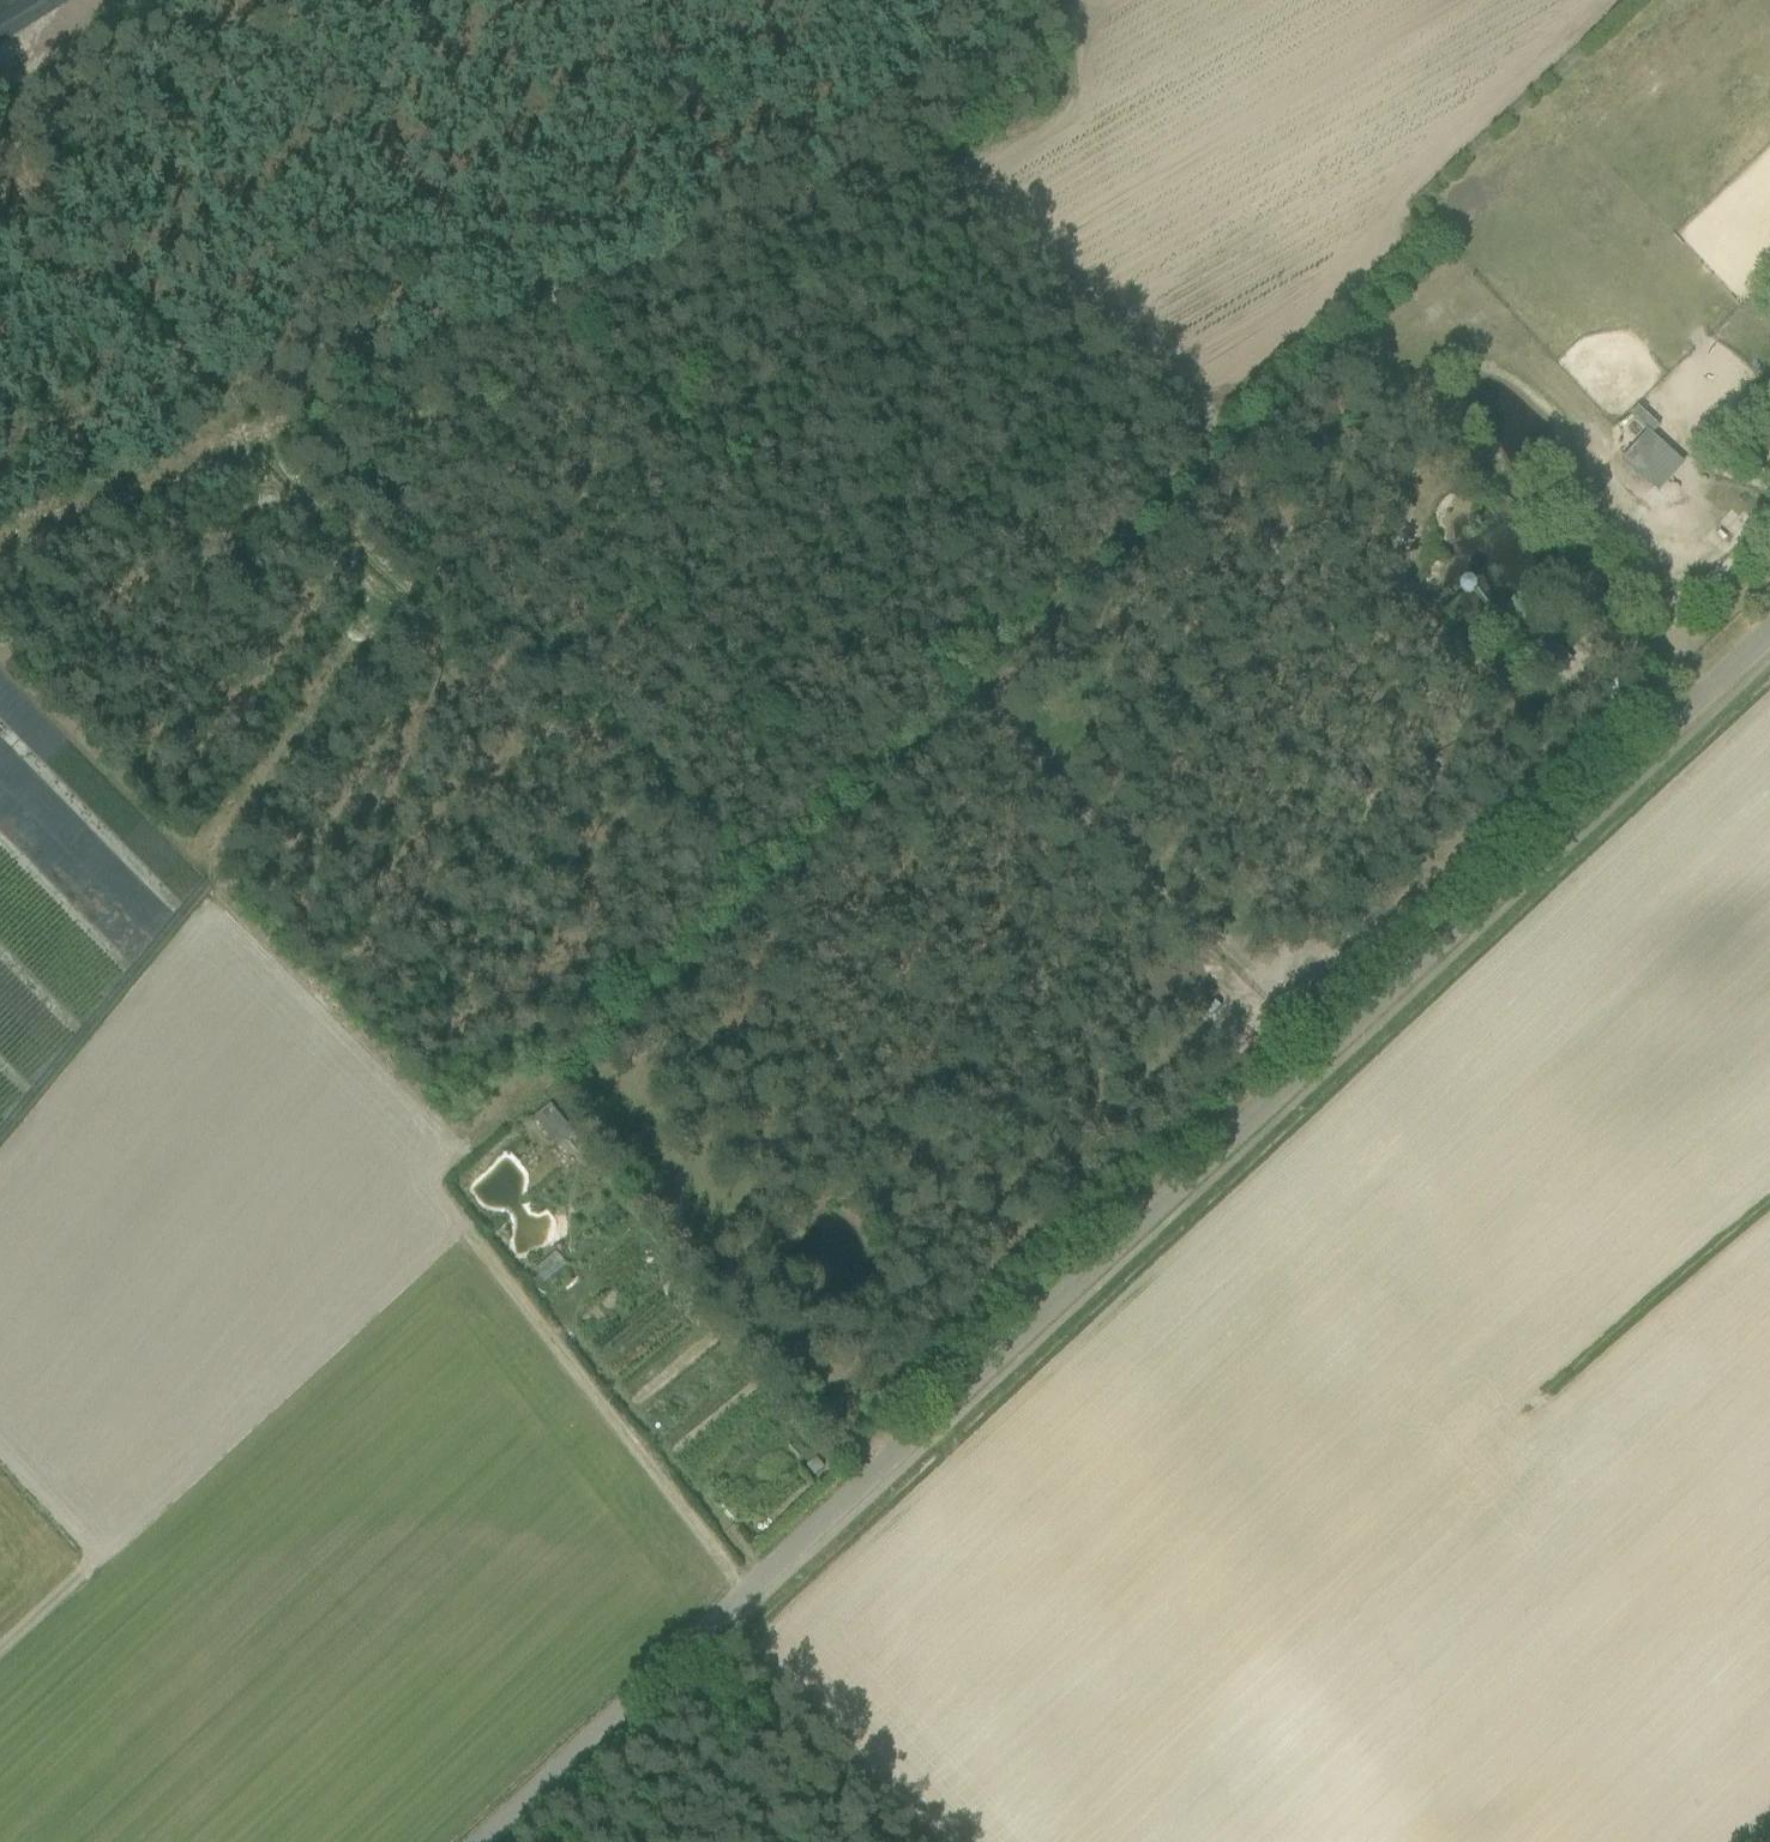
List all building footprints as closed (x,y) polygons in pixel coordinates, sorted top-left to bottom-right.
[(1624,460),(1661,493),(1687,464),(1650,431),(1624,460)] [(557,1147),(574,1134),(550,1104),(534,1118),(557,1147)] [(566,1264),(555,1252),(533,1271),(544,1283),(566,1264)] [(807,1451),(798,1460),(813,1474),(823,1465),(807,1451)]
